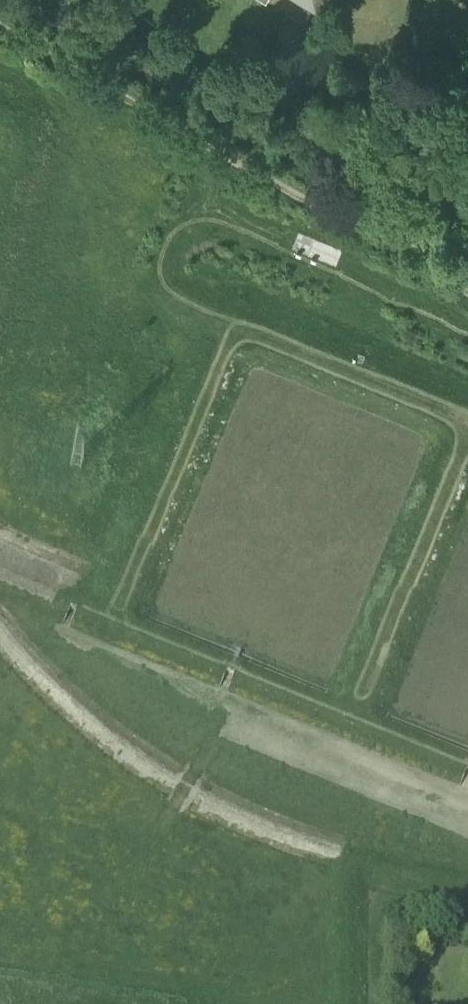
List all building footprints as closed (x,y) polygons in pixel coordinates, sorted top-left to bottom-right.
[(275,4),(303,21),(316,0),(278,0),(275,4)]
